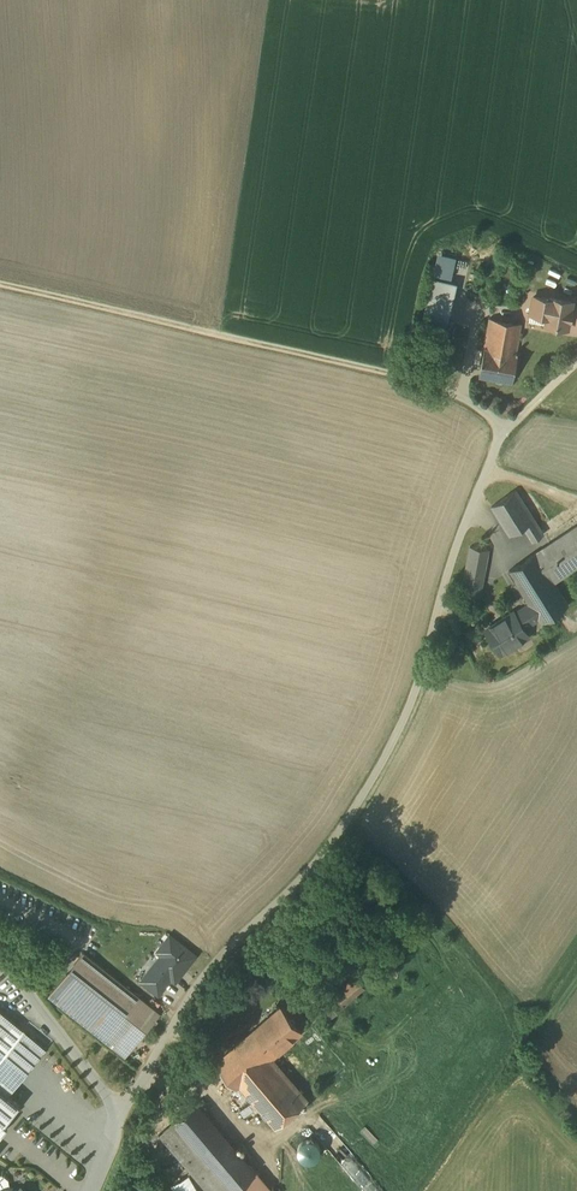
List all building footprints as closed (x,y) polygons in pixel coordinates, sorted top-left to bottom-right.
[(457,283),(432,277),(423,317),(448,323),(457,283)] [(549,297),(532,294),(528,315),(544,318),(542,326),(569,331),(575,301),(549,296),(549,297)] [(523,323),(489,318),(479,377),(513,383),(523,323)] [(522,489),(493,509),(515,542),(533,531),(541,544),(553,536),(522,489)] [(506,570),(527,604),(540,624),(543,634),(573,616),(556,587),(576,575),(576,528),(506,570)] [(492,553),(472,549),(463,597),(483,600),(492,553)] [(527,604),(485,630),(502,658),(533,639),(528,631),(540,624),(527,604)] [(196,954),(170,933),(160,945),(167,951),(151,970),(149,969),(142,978),(159,992),(166,982),(164,981),(169,975),(174,979),(180,972),(178,970),(182,966),(185,968),(196,954)] [(160,1011),(84,950),(49,993),(125,1054),(160,1011)] [(368,991),(355,976),(337,992),(350,1007),(368,991)] [(302,1031),(281,1006),(216,1062),(217,1062),(216,1063),(237,1088),(240,1085),(275,1127),(308,1099),(272,1057),(302,1031)] [(24,1029),(0,1010),(0,1058),(24,1029)] [(0,1058),(0,1089),(7,1095),(46,1047),(24,1029),(0,1058)] [(0,1104),(0,1133),(8,1124),(5,1121),(20,1103),(8,1094),(7,1095),(0,1104)] [(196,1101),(159,1133),(208,1190),(273,1190),(196,1101)] [(21,1186),(18,1190),(13,1187),(11,1187),(8,1177),(2,1172),(3,1171),(2,1171),(0,1173),(0,1190),(29,1190),(21,1186)]
